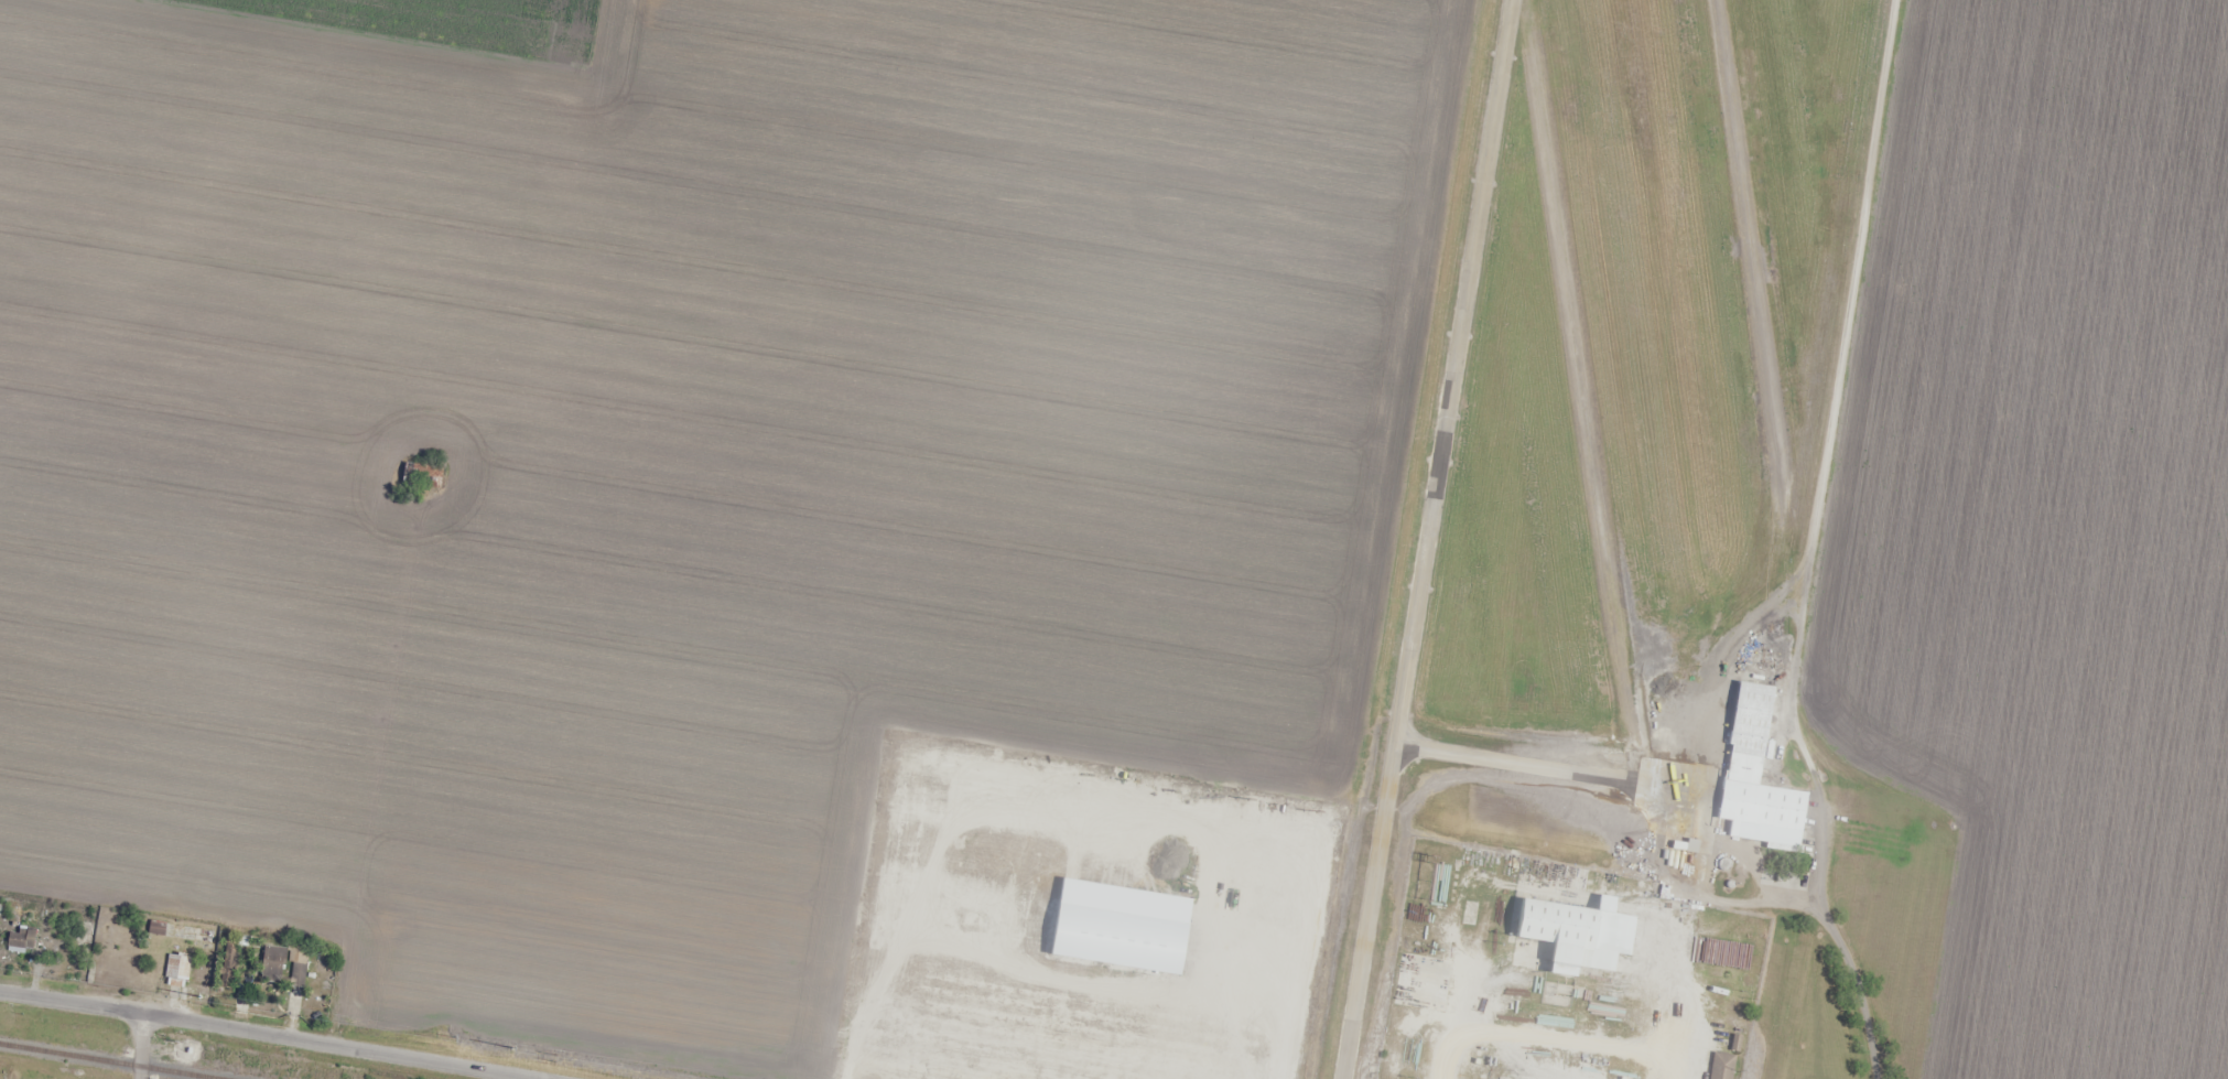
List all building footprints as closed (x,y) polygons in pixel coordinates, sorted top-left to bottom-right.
[(441,488),(442,468),(405,464),(403,484),(441,488)] [(1721,818),(1731,819),(1729,840),(1799,848),(1806,791),(1760,785),(1773,685),(1737,681),(1721,818)] [(1517,937),(1554,942),(1550,973),(1576,976),(1577,967),(1614,972),(1617,953),(1631,955),(1636,916),(1614,913),(1616,897),(1600,895),(1598,909),(1522,899),(1517,937)] [(163,934),(165,922),(150,920),(148,932),(163,934)] [(16,933),(9,932),(7,948),(32,952),(35,928),(17,926),(16,933)] [(222,987),(236,987),(238,944),(223,943),(222,987)] [(307,945),(293,945),(293,986),(307,986),(307,945)] [(285,947),(262,947),(262,981),(285,981),(285,947)] [(189,981),(190,955),(166,954),(165,980),(189,981)] [(1735,1054),(1712,1052),(1709,1078),(1732,1078),(1735,1054)]
